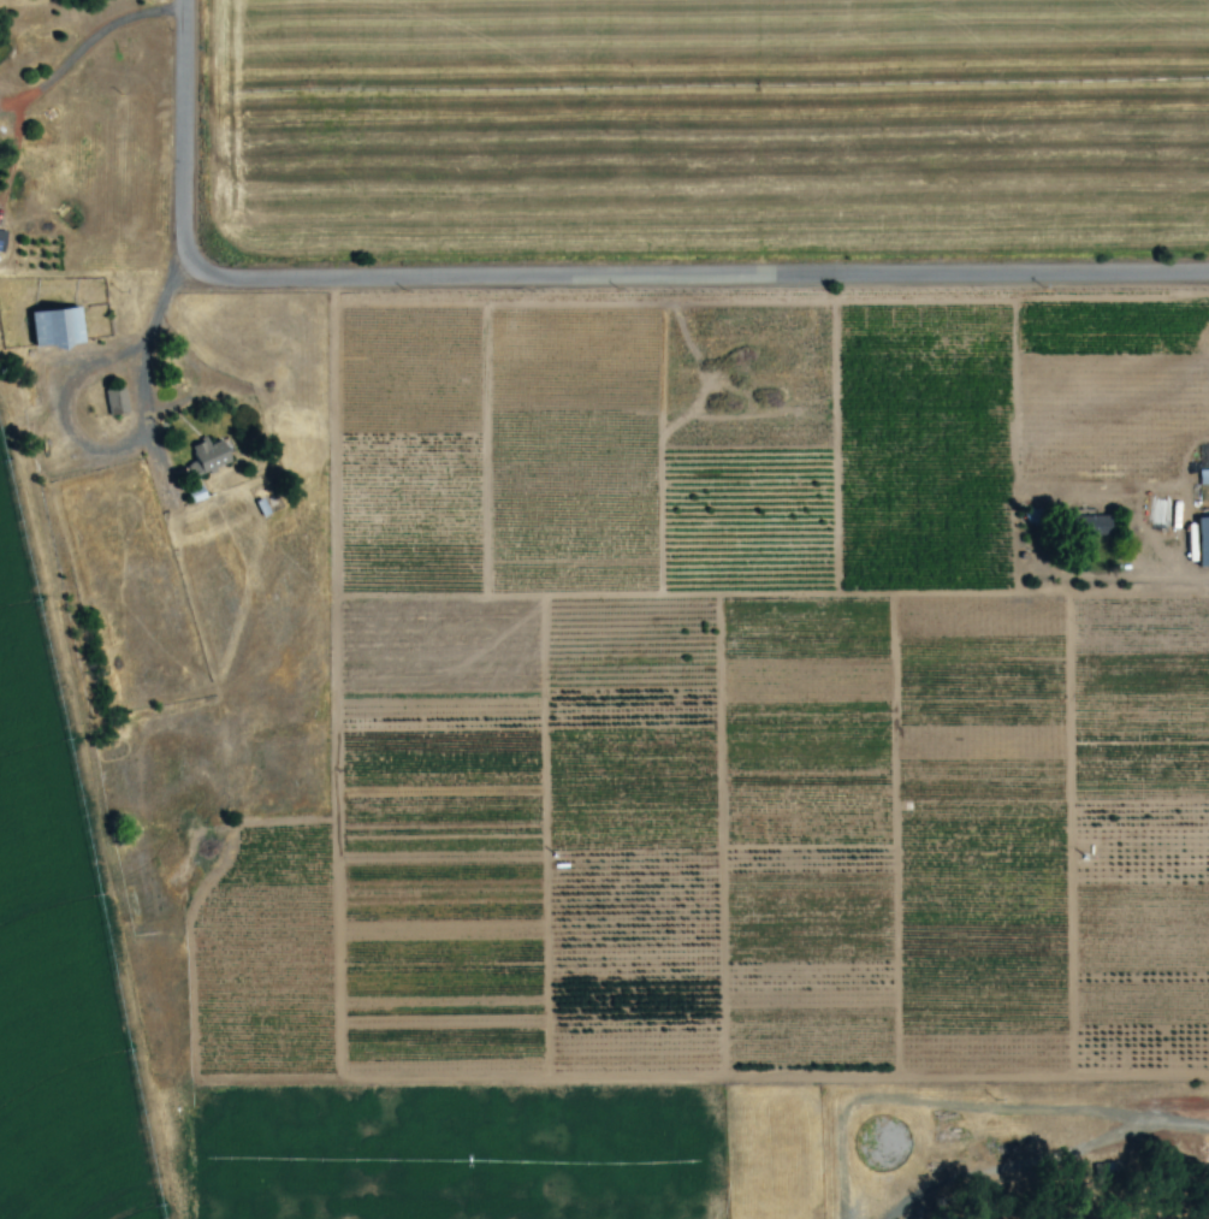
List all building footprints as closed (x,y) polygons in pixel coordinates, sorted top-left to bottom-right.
[(84,307),(34,313),(39,350),(89,343),(84,307)] [(132,413),(127,388),(106,393),(111,418),(132,413)] [(214,446),(210,439),(192,448),(198,462),(191,465),(197,480),(237,462),(227,440),(214,446)]
